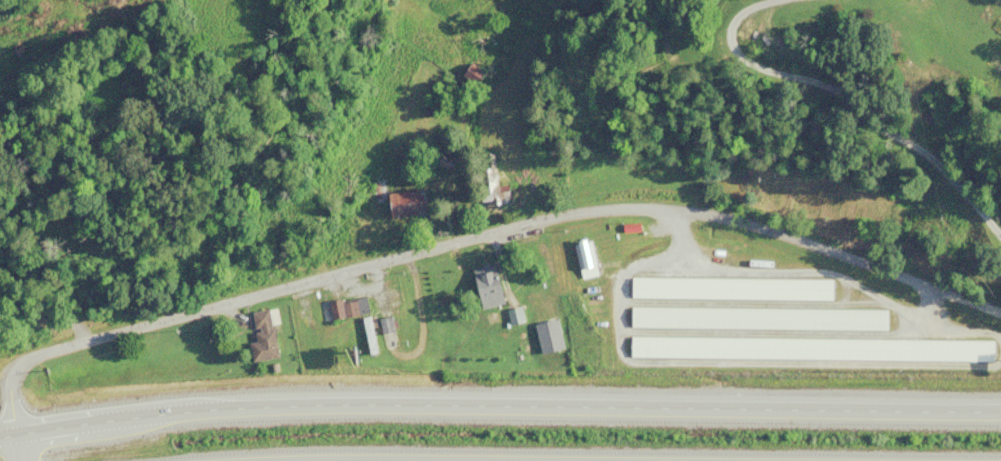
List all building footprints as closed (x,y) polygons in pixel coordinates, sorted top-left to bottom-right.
[(488,170),(478,170),(477,193),(487,193),(488,170)] [(379,219),(418,214),(414,189),(376,194),(379,219)] [(593,276),(586,237),(567,240),(574,280),(593,276)] [(625,299),(826,300),(826,278),(625,277),(625,299)] [(364,314),(362,299),(337,302),(339,318),(364,314)] [(629,307),(629,326),(805,328),(805,309),(629,307)] [(243,343),(246,361),(272,357),(267,325),(274,324),(272,308),(246,312),(250,342),(243,343)] [(884,311),(856,311),(856,328),(884,328),(884,311)] [(356,318),(361,355),(372,354),(367,316),(356,318)] [(375,334),(388,332),(386,317),(372,319),(375,334)] [(534,337),(536,352),(557,350),(555,335),(534,337)] [(624,337),(624,356),(685,356),(685,349),(770,350),(770,338),(624,337)]
